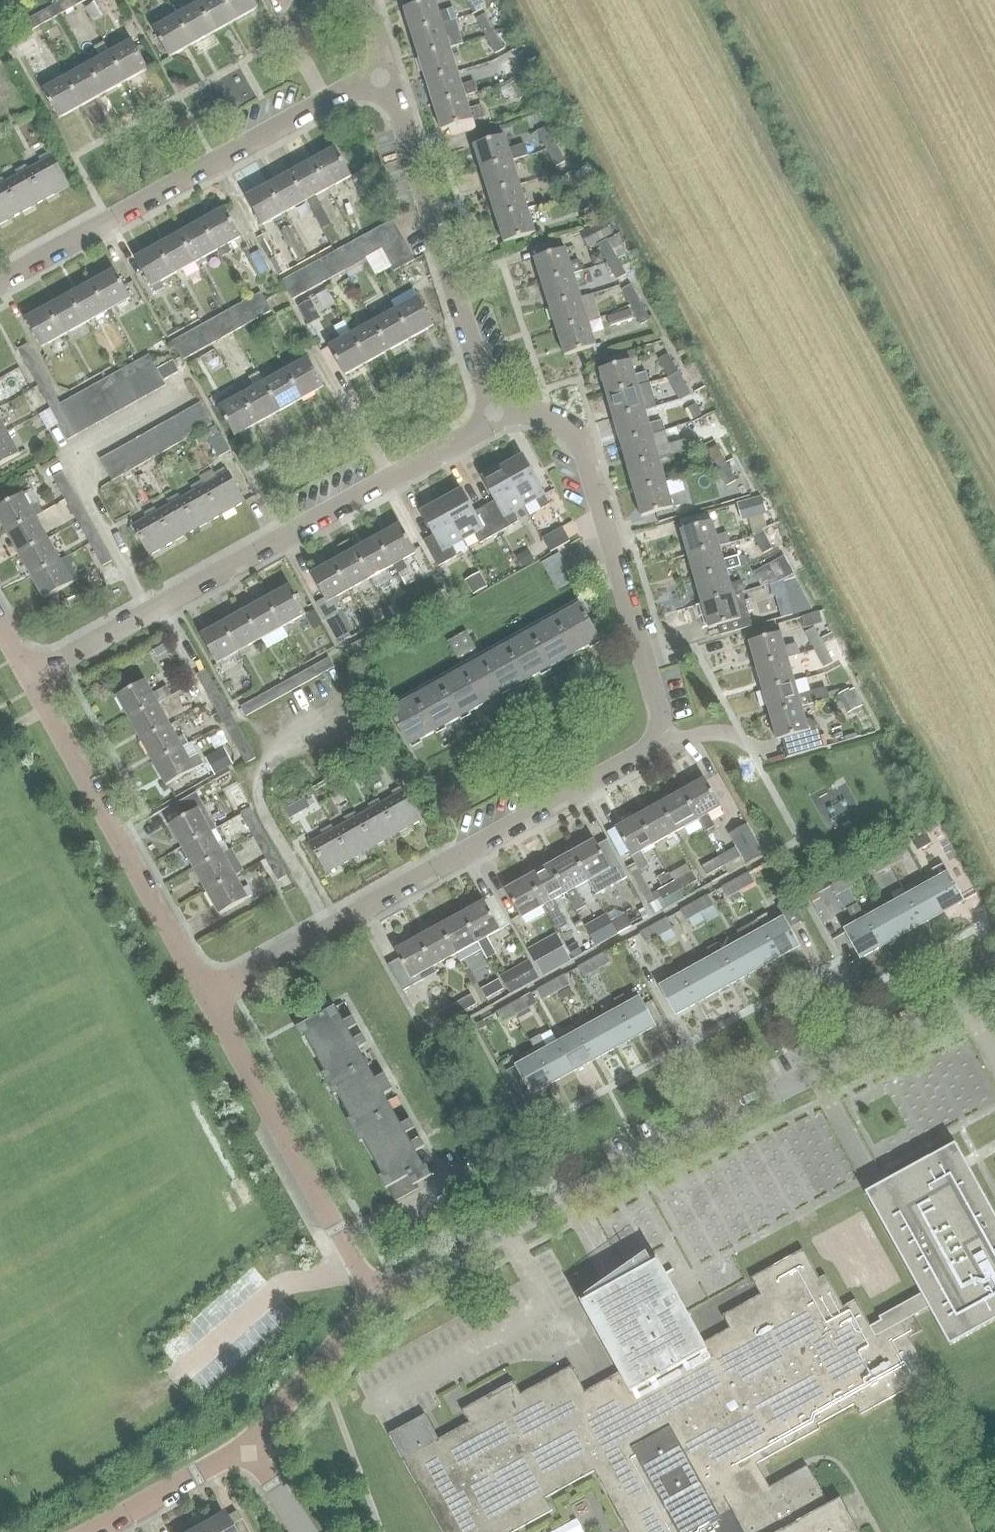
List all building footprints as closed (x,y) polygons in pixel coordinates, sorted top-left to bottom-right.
[(73,0),(63,0),(51,6),(57,16),(76,6),(73,0)] [(238,19),(226,0),(204,0),(200,2),(216,31),(238,19)] [(258,8),(254,0),(226,0),(238,19),(258,8)] [(411,33),(442,23),(455,19),(452,8),(439,12),(435,0),(431,0),(403,9),(411,33)] [(473,14),(483,9),(478,0),(466,0),(473,14)] [(200,2),(175,16),(192,45),(216,31),(200,2)] [(54,18),(57,16),(51,6),(31,18),(37,28),(54,18)] [(476,19),(485,36),(495,31),(485,14),(476,19)] [(169,58),(192,45),(175,16),(153,28),(169,58)] [(19,37),(37,28),(31,18),(9,30),(15,40),(19,37)] [(459,33),(447,37),(442,23),(411,33),(418,57),(450,47),(463,43),(459,33)] [(495,31),(485,36),(495,54),(504,49),(495,31)] [(112,51),(127,81),(148,69),(132,40),(112,51)] [(458,72),(450,47),(418,57),(426,81),(458,72)] [(112,51),(88,64),(103,94),(127,81),(112,51)] [(523,73),(529,70),(533,67),(527,57),(523,59),(517,62),(522,73),(523,73)] [(88,64),(64,78),(80,107),(103,94),(88,64)] [(56,82),(42,90),(59,119),(80,107),(64,78),(60,71),(53,75),(56,82)] [(477,92),(474,81),(462,85),(458,72),(426,81),(433,106),(465,96),(477,92)] [(519,77),(510,82),(519,99),(528,94),(519,77)] [(469,109),(465,96),(433,106),(441,130),(484,117),(481,106),(469,109)] [(555,144),(546,127),(536,132),(546,149),(555,144)] [(509,150),(505,135),(473,145),(481,171),(513,161),(527,156),(524,146),(509,150)] [(565,162),(555,144),(546,149),(555,167),(565,162)] [(312,160),(328,189),(335,202),(341,198),(334,186),(351,177),(335,147),(312,160)] [(25,165),(21,167),(40,202),(68,186),(52,157),(51,157),(49,152),(38,158),(41,163),(28,170),(25,165)] [(315,196),(328,189),(312,160),(289,172),(305,202),(311,212),(321,207),(315,196)] [(513,161),(481,171),(488,194),(520,184),(513,161)] [(40,202),(21,167),(15,171),(17,176),(4,183),(20,213),(40,202)] [(294,208),(305,202),(289,172),(268,184),(284,213),(290,224),(300,218),(294,208)] [(561,177),(570,195),(580,190),(570,172),(561,177)] [(20,213),(4,183),(2,178),(0,179),(0,224),(20,213)] [(268,184),(245,197),(261,226),(284,213),(268,184)] [(496,218),(527,208),(520,184),(488,194),(496,218)] [(580,212),(589,207),(580,190),(570,195),(580,212)] [(241,238),(224,208),(203,220),(219,250),(223,257),(231,252),(228,245),(241,238)] [(535,233),(527,208),(496,218),(503,243),(535,233)] [(203,220),(180,233),(197,262),(219,250),(203,220)] [(398,230),(392,220),(371,232),(376,241),(376,242),(398,230)] [(587,247),(612,234),(606,221),(580,235),(587,247)] [(403,240),(398,230),(376,242),(381,251),(382,252),(403,240)] [(348,244),(354,253),(376,241),(371,232),(348,244)] [(197,262),(180,233),(159,244),(175,274),(197,262)] [(617,235),(607,240),(597,245),(607,263),(617,259),(620,257),(627,253),(617,235)] [(403,240),(382,252),(387,262),(409,250),(403,240)] [(359,263),(381,251),(376,242),(376,241),(354,253),(359,263)] [(151,287),(175,274),(159,244),(135,258),(151,287)] [(331,266),(354,253),(348,244),(336,251),(326,256),(331,266)] [(581,271),(578,259),(570,262),(565,248),(533,258),(541,284),(573,274),(581,271)] [(414,260),(409,250),(387,262),(393,272),(414,260)] [(590,255),(594,265),(603,262),(600,252),(590,255)] [(359,263),(354,253),(331,266),(336,275),(359,263)] [(326,256),(303,269),(309,278),(331,266),(326,256)] [(616,280),(625,274),(617,259),(607,263),(616,280)] [(336,275),(331,266),(309,278),(314,288),(334,276),(336,275)] [(114,269),(92,281),(109,310),(130,299),(114,269)] [(281,281),(286,291),(309,278),(303,269),(281,281)] [(581,298),(573,274),(541,284),(549,308),(581,298)] [(314,288),(309,278),(286,291),(291,300),(314,288)] [(87,323),(109,310),(92,281),(70,294),(87,323)] [(621,290),(632,310),(641,305),(631,285),(621,290)] [(239,305),(244,314),(266,302),(261,292),(239,305)] [(433,326),(417,297),(416,298),(413,292),(405,297),(408,302),(395,309),(411,338),(433,326)] [(70,294),(48,306),(64,335),(87,323),(70,294)] [(549,308),(557,332),(588,322),(581,298),(549,308)] [(310,300),(298,306),(308,325),(320,318),(310,300)] [(271,311),(266,302),(244,314),(249,323),(271,311)] [(221,326),(244,314),(239,305),(225,312),(216,317),(221,326)] [(640,325),(649,320),(641,305),(632,310),(640,325)] [(41,348),(64,335),(48,306),(24,319),(41,348)] [(389,351),(411,338),(395,309),(373,322),(389,351)] [(244,314),(221,326),(226,335),(249,323),(244,314)] [(216,317),(194,330),(199,339),(221,326),(216,317)] [(367,363),(351,334),(344,321),(343,322),(334,327),(341,339),(328,346),(344,376),(367,363)] [(367,363),(389,351),(373,322),(351,334),(367,363)] [(557,332),(564,356),(596,346),(588,322),(557,332)] [(226,335),(221,326),(199,339),(204,348),(226,335)] [(172,342),(177,351),(199,339),(194,330),(172,342)] [(204,348),(199,339),(177,351),(182,360),(204,348)] [(27,344),(18,350),(27,367),(36,362),(27,345),(27,344)] [(633,349),(606,357),(609,367),(631,360),(636,359),(633,349)] [(165,385),(163,381),(157,370),(149,355),(139,360),(156,391),(166,385),(165,385)] [(677,372),(668,355),(658,360),(668,377),(677,372)] [(301,399),(324,387),(308,358),(285,370),(301,399)] [(139,360),(129,366),(146,396),(156,391),(139,360)] [(606,395),(638,386),(649,383),(645,372),(635,375),(631,360),(609,367),(599,370),(606,395)] [(173,361),(157,370),(163,381),(179,373),(173,361)] [(38,387),(38,388),(48,383),(36,362),(27,367),(38,387)] [(136,402),(146,396),(129,366),(119,371),(136,402)] [(279,412),(301,399),(285,370),(263,382),(279,412)] [(136,402),(119,371),(109,377),(126,407),(136,402)] [(99,382),(116,413),(126,407),(109,377),(105,379),(99,382)] [(257,424),(279,412),(263,382),(260,378),(252,382),(255,387),(240,395),(257,424)] [(683,381),(672,387),(678,399),(689,394),(689,393),(683,381)] [(99,382),(89,388),(106,418),(116,413),(99,382)] [(59,404),(48,383),(38,388),(50,409),(51,409),(59,404)] [(645,410),(638,386),(606,395),(613,419),(645,410)] [(89,388),(79,393),(96,424),(106,418),(89,388)] [(257,424),(240,395),(238,390),(230,394),(233,399),(218,407),(234,436),(257,424)] [(79,393),(69,399),(86,430),(96,424),(79,393)] [(59,404),(77,435),(86,430),(69,399),(59,404)] [(200,403),(190,409),(202,430),(211,425),(200,403)] [(77,435),(59,404),(51,409),(50,409),(61,429),(67,440),(77,435)] [(695,404),(685,409),(692,423),(701,417),(702,417),(695,404)] [(192,436),(202,430),(190,409),(180,414),(192,436)] [(649,423),(645,410),(613,419),(620,443),(652,434),(665,430),(662,420),(649,423)] [(180,414),(170,420),(182,441),(192,436),(180,414)] [(172,447),(182,441),(170,420),(160,426),(172,447)] [(160,426),(150,432),(162,453),(172,447),(160,426)] [(6,431),(0,434),(0,465),(19,454),(6,431)] [(162,453),(150,432),(140,437),(152,458),(162,453)] [(213,438),(209,440),(219,457),(230,450),(227,446),(224,440),(220,434),(213,438)] [(620,443),(627,468),(659,458),(652,434),(620,443)] [(140,437),(130,443),(142,464),(152,458),(140,437)] [(120,449),(126,459),(132,470),(142,464),(130,443),(120,449)] [(716,468),(726,463),(717,446),(707,451),(716,468)] [(100,460),(106,470),(126,459),(120,449),(100,460)] [(524,505),(535,499),(541,509),(549,505),(543,494),(522,456),(502,467),(524,505)] [(627,468),(633,491),(666,482),(659,458),(627,468)] [(115,479),(132,470),(126,459),(106,470),(112,481),(115,479)] [(735,481),(726,463),(716,468),(726,486),(735,481)] [(512,512),(524,505),(502,467),(482,478),(495,501),(484,506),(499,533),(518,522),(512,512)] [(224,468),(213,474),(216,478),(203,485),(221,515),(244,502),(227,472),(224,468)] [(193,491),(180,499),(197,528),(221,515),(203,485),(201,481),(190,487),(193,491)] [(678,494),(670,496),(666,482),(633,491),(641,517),(673,507),(679,505),(681,505),(680,503),(678,494)] [(461,490),(441,501),(462,540),(474,533),(479,543),(499,533),(484,506),(473,512),(461,490)] [(6,532),(35,516),(23,493),(0,506),(0,521),(6,532)] [(174,541),(197,528),(180,499),(177,494),(166,500),(169,505),(156,512),(174,541)] [(736,503),(741,520),(765,513),(760,496),(736,503)] [(437,567),(457,556),(451,546),(462,540),(441,501),(421,512),(434,535),(423,541),(437,567)] [(149,555),(174,541),(156,512),(154,507),(143,513),(146,518),(133,525),(149,555)] [(6,532),(18,554),(48,538),(35,516),(6,532)] [(716,536),(712,521),(680,530),(687,555),(719,546),(729,543),(726,533),(716,536)] [(400,524),(378,536),(395,565),(416,553),(400,524)] [(562,527),(542,538),(550,552),(569,541),(562,527)] [(772,548),(762,531),(753,536),(762,554),(772,548)] [(378,536),(358,547),(373,577),(395,565),(378,536)] [(30,576),(60,560),(48,538),(18,554),(30,576)] [(723,559),(719,546),(687,555),(694,579),(726,570),(740,566),(737,556),(723,559)] [(350,590),(373,577),(358,547),(334,560),(350,590)] [(525,551),(515,557),(522,568),(531,562),(525,551)] [(564,563),(559,554),(541,564),(546,573),(564,563)] [(768,564),(777,582),(787,577),(778,559),(768,564)] [(72,583),(60,560),(30,576),(43,599),(72,583)] [(337,597),(350,590),(334,560),(310,573),(324,598),(316,602),(326,621),(337,615),(340,602),(337,597)] [(546,573),(551,582),(569,572),(564,563),(546,573)] [(694,579),(701,604),(742,593),(742,592),(745,591),(742,581),(730,584),(726,570),(694,579)] [(479,572),(465,580),(473,594),(487,587),(479,572)] [(574,580),(569,572),(551,582),(556,591),(574,580)] [(786,593),(782,580),(778,582),(769,585),(773,597),(775,596),(786,593)] [(306,614),(289,585),(267,597),(284,626),(306,614)] [(742,593),(701,604),(708,628),(718,626),(721,635),(751,626),(742,593)] [(261,639),(284,626),(267,597),(245,610),(261,639)] [(423,618),(444,606),(439,597),(428,603),(418,609),(423,618)] [(572,655),(599,640),(580,604),(552,619),(572,655)] [(418,609),(395,621),(400,631),(423,618),(418,609)] [(245,610),(223,622),(240,651),(261,639),(245,610)] [(552,619),(525,635),(545,670),(572,655),(552,619)] [(216,664),(240,651),(223,622),(200,635),(216,664)] [(805,632),(814,650),(824,646),(814,627),(805,632)] [(477,656),(479,655),(466,631),(447,642),(460,665),(477,656)] [(780,632),(748,642),(755,667),(788,657),(788,658),(799,655),(796,644),(785,647),(780,632)] [(545,670),(525,635),(498,650),(518,685),(545,670)] [(162,638),(150,646),(156,657),(169,649),(162,638)] [(833,662),(824,646),(814,650),(823,667),(833,662)] [(498,650),(471,665),(491,700),(493,699),(518,685),(498,650)] [(755,667),(762,691),(795,682),(788,658),(788,657),(755,667)] [(328,658),(307,670),(312,679),(333,668),(328,658)] [(491,700),(471,665),(444,680),(463,716),(491,700)] [(289,692),(312,679),(307,670),(286,682),(285,682),(289,692)] [(128,719),(157,702),(171,695),(166,686),(153,694),(145,680),(116,696),(128,719)] [(444,680),(416,695),(436,731),(461,717),(463,716),(444,680)] [(263,694),(268,704),(289,692),(285,682),(263,694)] [(798,695),(795,682),(762,691),(769,715),(801,706),(828,698),(836,696),(835,691),(827,693),(825,688),(798,695)] [(848,690),(838,695),(848,713),(863,704),(854,688),(848,691),(848,690)] [(249,714),(268,704),(263,694),(240,707),(245,716),(249,714)] [(416,695),(389,710),(409,746),(433,732),(436,731),(416,695)] [(170,725),(157,702),(128,719),(141,741),(170,725)] [(805,719),(801,706),(769,715),(776,740),(781,738),(787,757),(823,747),(816,722),(805,719)] [(243,736),(231,714),(221,720),(233,742),(243,736)] [(141,741),(153,763),(182,747),(170,725),(141,741)] [(255,759),(243,736),(233,742),(242,757),(243,759),(246,764),(255,759)] [(153,763),(165,786),(195,769),(188,758),(182,747),(153,763)] [(198,753),(188,758),(195,769),(204,764),(198,753)] [(372,760),(360,767),(366,777),(374,772),(378,771),(372,760)] [(374,772),(366,777),(374,791),(382,786),(374,772)] [(708,814),(720,807),(704,778),(682,791),(698,820),(704,831),(714,826),(708,814)] [(397,833),(421,820),(405,790),(404,790),(402,786),(391,792),(393,796),(381,803),(397,833)] [(228,792),(241,815),(242,814),(250,809),(238,787),(228,792)] [(676,832),(698,820),(682,791),(659,803),(676,832)] [(374,846),(397,833),(381,803),(378,799),(368,805),(370,809),(357,816),(374,846)] [(659,803),(637,815),(654,844),(676,832),(659,803)] [(290,805),(284,809),(289,818),(295,814),(290,805)] [(169,825),(181,847),(211,831),(216,828),(211,819),(205,822),(198,809),(169,825)] [(241,815),(253,837),(262,831),(250,809),(242,814),(241,815)] [(350,860),(374,846),(357,816),(355,812),(344,818),(347,822),(334,830),(350,860)] [(641,851),(654,844),(637,815),(615,828),(639,870),(648,865),(641,851)] [(747,824),(728,835),(735,847),(718,857),(724,866),(740,857),(745,865),(764,854),(747,824)] [(326,873),(350,860),(334,830),(331,825),(321,831),(323,835),(310,843),(326,873)] [(218,844),(211,831),(181,847),(193,869),(223,853),(229,850),(224,841),(218,844)] [(275,854),(262,831),(253,837),(265,859),(275,854)] [(931,843),(925,832),(911,840),(917,851),(931,843)] [(597,845),(594,839),(572,852),(588,881),(596,895),(605,890),(602,884),(615,877),(618,883),(628,877),(607,840),(597,845)] [(897,848),(883,855),(889,866),(903,859),(897,848)] [(229,850),(223,853),(193,869),(206,891),(235,875),(243,871),(231,849),(229,850)] [(572,852),(549,864),(566,894),(566,893),(576,912),(586,906),(575,888),(588,881),(572,852)] [(275,854),(265,859),(277,881),(287,876),(275,854)] [(883,855),(870,863),(876,873),(889,866),(883,855)] [(706,876),(724,866),(718,857),(701,866),(706,876)] [(549,864),(527,877),(543,906),(557,930),(567,925),(553,900),(566,894),(549,864)] [(680,891),(697,881),(692,871),(674,881),(679,891),(680,891)] [(849,888),(862,881),(856,871),(843,878),(849,888)] [(947,872),(926,884),(942,913),(963,901),(947,872)] [(748,873),(735,881),(741,891),(754,884),(748,873)] [(242,888),(235,875),(206,891),(218,914),(254,895),(248,884),(242,888)] [(672,881),(668,875),(657,881),(660,887),(672,881)] [(527,877),(505,889),(521,918),(543,906),(527,877)] [(835,896),(849,888),(843,878),(829,885),(835,896)] [(680,891),(679,891),(674,881),(657,891),(666,907),(684,897),(680,891)] [(741,891),(735,881),(722,888),(727,899),(741,891)] [(922,924),(942,913),(926,884),(906,895),(922,924)] [(922,924),(906,895),(902,887),(891,893),(896,901),(885,907),(901,936),(922,924)] [(707,896),(694,903),(700,914),(713,906),(707,896)] [(484,901),(461,913),(477,943),(486,959),(496,954),(487,937),(500,930),(484,901)] [(686,921),(700,914),(694,903),(681,911),(686,921)] [(854,924),(844,930),(860,959),(881,947),(865,918),(857,903),(846,909),(854,924)] [(885,907),(865,918),(881,947),(901,936),(885,907)] [(455,955),(477,943),(461,913),(441,924),(455,955)] [(783,918),(771,924),(766,913),(756,919),(761,929),(762,929),(778,958),(799,946),(783,918)] [(617,934),(608,918),(591,928),(600,944),(617,934)] [(672,929),(667,919),(653,926),(659,936),(672,929)] [(778,958),(762,929),(761,929),(756,919),(736,930),(741,941),(758,969),(778,958)] [(433,967),(455,955),(441,924),(417,937),(433,967)] [(646,943),(659,936),(653,926),(640,933),(646,943)] [(570,960),(555,933),(527,949),(542,976),(570,960)] [(423,979),(420,974),(433,967),(417,937),(394,950),(399,958),(387,965),(402,991),(423,979)] [(737,981),(758,969),(741,941),(721,952),(737,981)] [(576,943),(567,948),(573,959),(582,954),(576,943)] [(711,957),(701,963),(717,992),(737,981),(721,952),(716,943),(706,948),(711,957)] [(605,953),(591,960),(597,971),(610,963),(605,953)] [(528,960),(500,976),(510,994),(538,978),(528,960)] [(583,978),(597,971),(591,960),(578,968),(583,978)] [(717,992),(701,963),(680,974),(696,1003),(717,992)] [(675,1015),(696,1003),(680,974),(659,986),(675,1015)] [(564,976),(550,983),(556,993),(569,986),(564,976)] [(485,999),(503,989),(498,980),(480,989),(485,999)] [(550,983),(537,990),(543,1000),(556,993),(550,983)] [(460,1014),(477,1005),(471,995),(454,1004),(460,1014)] [(639,997),(618,1009),(634,1038),(655,1026),(639,997)] [(523,998),(509,1006),(515,1016),(529,1008),(523,998)] [(441,1024),(460,1014),(454,1004),(436,1014),(441,1024)] [(515,1016),(509,1006),(497,1013),(502,1023),(515,1016)] [(415,1152),(424,1147),(420,1138),(405,1146),(400,1136),(414,1128),(410,1120),(400,1125),(401,1127),(396,1130),(377,1095),(382,1093),(383,1095),(393,1089),(386,1078),(376,1083),(377,1085),(373,1087),(352,1049),(356,1047),(357,1049),(367,1043),(362,1035),(348,1043),(343,1033),(357,1025),(352,1017),(343,1022),(344,1024),(339,1026),(329,1009),(296,1028),(302,1039),(310,1035),(329,1070),(321,1074),(339,1106),(347,1102),(355,1116),(347,1121),(359,1142),(367,1138),(387,1173),(379,1177),(385,1189),(387,1187),(395,1201),(419,1188),(416,1184),(431,1175),(426,1165),(418,1169),(409,1153),(414,1150),(415,1152)] [(618,1009),(598,1020),(614,1049),(634,1038),(618,1009)] [(482,1020),(475,1024),(479,1030),(485,1026),(482,1020)] [(593,1060),(614,1049),(598,1020),(577,1031),(593,1060)] [(577,1031),(557,1043),(573,1072),(593,1060),(577,1031)] [(529,1041),(536,1054),(552,1083),(573,1072),(557,1043),(546,1049),(539,1036),(529,1041)] [(529,1089),(531,1095),(552,1083),(536,1054),(505,1072),(518,1095),(529,1089)] [(585,1392),(571,1367),(522,1393),(520,1394),(513,1382),(462,1410),(463,1414),(469,1423),(438,1440),(424,1415),(405,1425),(389,1435),(442,1531),(512,1531),(552,1510),(545,1498),(594,1471),(627,1531),(858,1531),(840,1498),(827,1505),(806,1467),(768,1487),(755,1464),(818,1429),(816,1425),(865,1398),(871,1408),(930,1376),(909,1338),(921,1331),(913,1316),(928,1308),(949,1346),(994,1321),(994,1215),(955,1143),(865,1193),(921,1294),(878,1317),(880,1321),(869,1327),(855,1300),(842,1307),(825,1276),(819,1279),(803,1249),(750,1278),(760,1295),(722,1316),(729,1329),(703,1343),(659,1259),(582,1302),(620,1372),(585,1392)] [(198,1526),(202,1531),(247,1531),(235,1511),(224,1517),(222,1512),(198,1526)]
